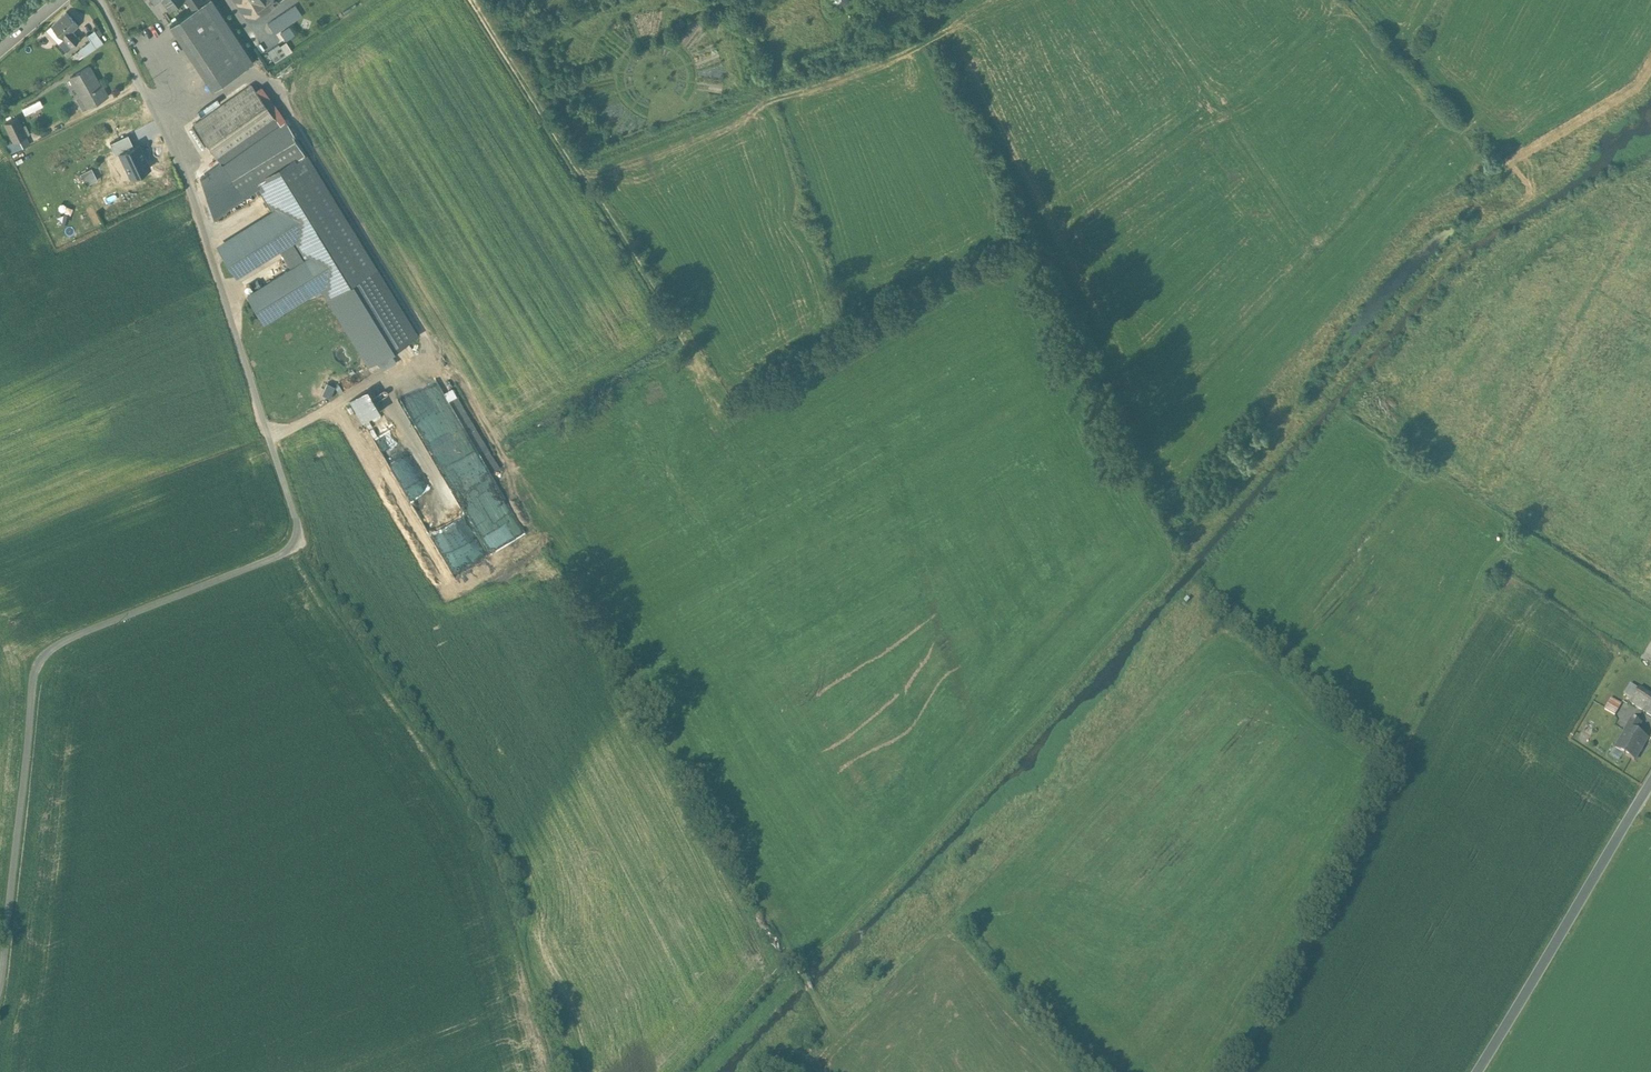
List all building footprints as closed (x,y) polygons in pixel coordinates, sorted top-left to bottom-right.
[(170,10),(183,0),(162,0),(170,10)] [(201,0),(187,0),(193,9),(203,3),(201,0)] [(251,2),(261,15),(278,2),(277,0),(253,0),(251,2)] [(240,58),(203,2),(203,3),(193,9),(170,24),(207,80),(240,58)] [(294,5),(267,24),(274,33),(283,26),(282,24),(299,12),(294,5)] [(66,12),(51,26),(64,39),(71,47),(80,39),(72,31),(78,25),(66,12)] [(281,30),(286,39),(295,35),(290,25),(281,30)] [(103,42),(94,30),(87,35),(91,41),(96,47),(103,42)] [(87,35),(82,39),(86,45),(91,41),(87,35)] [(86,45),(80,49),(84,55),(96,47),(91,41),(86,45)] [(286,55),(279,44),(267,51),(274,64),(286,55)] [(89,66),(69,77),(80,96),(84,94),(90,105),(108,96),(102,86),(101,87),(89,66)] [(251,84),(215,110),(212,106),(192,120),(220,161),(223,164),(279,125),(255,89),(251,84)] [(377,269),(279,109),(278,110),(260,85),(255,89),(279,125),(223,164),(242,193),(245,191),(264,221),(221,247),(238,276),(282,248),(293,265),(249,293),(266,321),(315,291),(317,295),(325,290),(330,298),(377,269)] [(40,109),(32,113),(39,127),(47,123),(40,109)] [(4,125),(13,143),(18,141),(28,136),(19,118),(4,125)] [(128,134),(109,142),(115,155),(119,154),(130,177),(151,167),(139,142),(133,145),(128,134)] [(18,141),(13,143),(6,146),(10,154),(21,148),(18,141)] [(200,175),(212,214),(242,193),(223,164),(220,161),(200,175)] [(81,173),(86,185),(97,180),(91,168),(81,173)] [(330,395),(336,384),(328,381),(323,392),(330,395)] [(368,387),(350,398),(363,420),(381,410),(368,387)] [(485,461),(498,461),(454,388),(448,391),(447,406),(443,408),(436,408),(431,411),(430,415),(425,406),(431,407),(437,403),(438,392),(435,393),(435,398),(430,398),(426,392),(414,399),(414,402),(429,426),(437,426),(437,432),(446,433),(451,441),(450,448),(461,449),(470,443),(475,452),(480,452),(485,461)] [(468,548),(478,545),(476,536),(466,538),(468,548)] [(499,564),(504,562),(499,550),(494,552),(499,564)] [(465,557),(457,562),(462,569),(470,564),(465,557)] [(467,578),(482,571),(480,567),(465,574),(467,578)] [(1641,660),(1650,666),(1650,645),(1641,660)] [(1639,687),(1630,701),(1629,702),(1650,716),(1650,694),(1640,687),(1639,687)] [(1621,704),(1611,698),(1605,709),(1615,715),(1621,704)] [(1632,718),(1624,730),(1625,731),(1617,746),(1624,751),(1622,754),(1634,760),(1647,738),(1636,732),(1641,723),(1632,718)]
